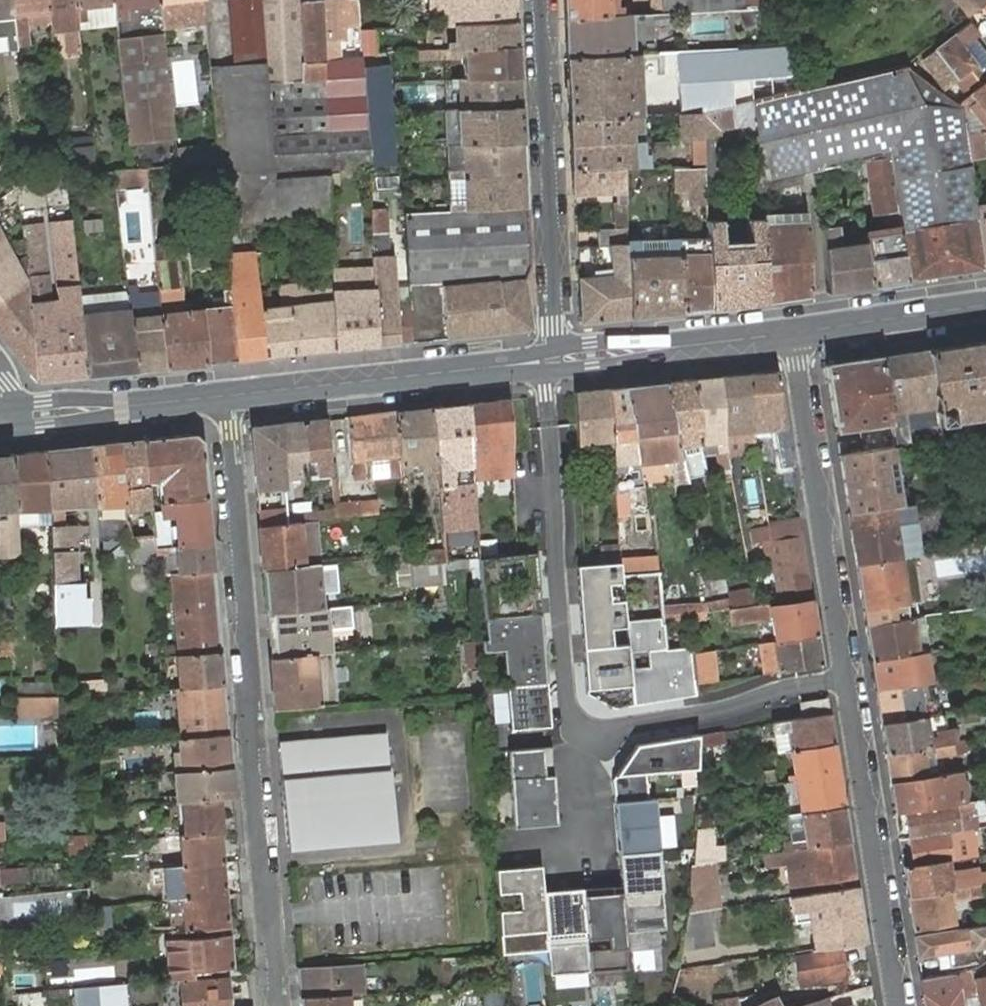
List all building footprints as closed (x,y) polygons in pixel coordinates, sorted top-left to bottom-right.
[(8,29),(9,42),(17,41),(16,33),(12,0),(0,0),(0,30),(8,29)] [(16,33),(17,41),(17,46),(28,44),(26,22),(25,12),(49,10),(48,0),(12,0),(16,33)] [(78,26),(78,20),(75,0),(48,0),(49,10),(50,20),(51,29),(65,28),(68,54),(81,53),(78,26)] [(78,20),(86,19),(84,4),(109,2),(109,0),(75,0),(78,20)] [(116,22),(116,25),(122,24),(121,16),(126,15),(126,6),(159,2),(159,0),(113,0),(116,22)] [(159,2),(160,11),(179,8),(178,0),(159,0),(159,2)] [(204,0),(178,0),(179,8),(160,11),(162,28),(206,24),(204,0)] [(258,223),(330,217),(329,193),(328,168),(327,132),(270,136),(264,64),(260,0),(235,0),(238,52),(240,65),(220,67),(234,224),(258,223)] [(264,64),(270,136),(327,132),(323,61),(323,60),(305,61),(302,0),(260,0),(264,64)] [(323,61),(325,61),(322,0),(306,0),(302,0),(305,61),(323,60),(323,61)] [(325,61),(339,59),(359,57),(359,51),(339,53),(338,39),(345,39),(345,28),(360,27),(358,0),(322,0),(325,61)] [(516,0),(430,0),(431,9),(455,8),(455,25),(517,22),(516,0)] [(566,18),(618,15),(618,6),(613,7),(612,0),(566,0),(566,18)] [(650,2),(627,4),(628,6),(618,6),(618,15),(632,15),(642,14),(653,13),(663,13),(662,0),(650,0),(650,2)] [(663,13),(675,12),(731,9),(773,7),(771,0),(662,0),(663,13)] [(968,15),(980,6),(976,0),(957,0),(968,15)] [(78,20),(78,26),(111,23),(109,2),(84,4),(86,19),(78,20)] [(25,12),(26,22),(50,20),(49,10),(25,12)] [(642,14),(632,15),(618,15),(566,18),(568,59),(635,54),(638,54),(654,53),(653,13),(642,14)] [(518,47),(517,22),(455,25),(456,44),(437,44),(438,50),(448,50),(463,50),(518,47)] [(971,91),(985,80),(985,64),(980,69),(963,48),(976,38),(980,34),(970,22),(923,60),(946,90),(951,85),(959,95),(969,87),(971,91)] [(374,29),(360,30),(361,57),(362,57),(375,54),(374,29)] [(931,38),(934,42),(943,36),(939,31),(931,38)] [(128,140),(173,135),(163,34),(117,39),(128,140)] [(976,38),(963,48),(980,69),(985,64),(985,51),(976,38)] [(416,40),(416,51),(418,51),(438,50),(437,44),(437,39),(416,40)] [(789,55),(786,45),(677,52),(681,114),(700,112),(753,100),(799,90),(789,55)] [(520,77),(518,47),(463,50),(448,50),(438,50),(418,51),(418,60),(459,59),(463,55),(469,55),(469,64),(464,64),(464,79),(520,77)] [(638,61),(638,54),(635,54),(568,59),(571,119),(618,116),(641,115),(639,81),(639,76),(638,66),(638,61)] [(327,132),(328,168),(368,166),(395,164),(388,66),(363,67),(362,57),(361,57),(359,57),(339,59),(325,61),(323,61),(327,132)] [(916,60),(907,68),(924,80),(929,76),(916,60)] [(799,90),(753,100),(756,135),(759,181),(800,171),(810,168),(823,165),(855,161),(867,159),(889,156),(896,207),(899,226),(907,281),(985,269),(985,267),(977,204),(971,159),(969,144),(967,134),(963,109),(956,103),(954,101),(931,84),(924,80),(907,68),(904,66),(799,90)] [(521,106),(520,77),(464,79),(450,80),(451,85),(460,85),(461,109),(521,106)] [(450,80),(444,80),(445,111),(458,110),(461,109),(460,85),(451,85),(450,80)] [(956,103),(963,109),(969,104),(985,124),(985,80),(971,91),(956,103)] [(756,135),(753,100),(700,112),(701,137),(712,137),(717,136),(717,124),(742,119),(743,135),(756,135)] [(523,142),(521,106),(461,109),(458,110),(445,111),(444,111),(445,146),(460,145),(523,142)] [(700,112),(681,114),(683,140),(701,138),(701,137),(700,112)] [(642,133),(641,115),(618,116),(571,119),(573,146),(633,143),(633,133),(642,133)] [(967,134),(969,144),(971,159),(985,157),(985,152),(983,132),(978,133),(967,134)] [(706,184),(706,197),(715,196),(712,137),(701,137),(701,138),(704,168),(706,184)] [(704,168),(701,138),(683,140),(674,141),(676,169),(704,168)] [(524,174),(523,142),(460,145),(461,168),(446,169),(447,178),(461,177),(524,174)] [(635,167),(647,168),(647,158),(634,157),(633,143),(573,146),(574,170),(623,168),(635,167)] [(460,145),(445,146),(446,169),(461,168),(460,145)] [(87,146),(64,150),(67,165),(90,161),(87,146)] [(145,163),(163,161),(162,147),(144,148),(145,163)] [(865,231),(866,241),(873,286),(907,281),(899,226),(896,207),(889,156),(867,159),(855,161),(856,169),(868,167),(870,180),(871,185),(873,197),(875,211),(885,209),(886,217),(891,216),(893,227),(865,231)] [(199,184),(220,182),(218,161),(196,163),(199,184)] [(176,165),(172,166),(173,176),(183,176),(182,164),(176,165)] [(625,204),(623,168),(574,170),(575,195),(617,193),(618,204),(616,204),(615,230),(597,231),(598,247),(627,245),(627,241),(626,229),(625,210),(625,204)] [(675,186),(694,185),(706,184),(704,168),(676,169),(673,169),(675,186)] [(115,182),(115,187),(147,185),(146,169),(131,170),(115,171),(113,171),(115,182)] [(94,172),(89,173),(90,184),(115,182),(113,171),(94,172)] [(759,181),(759,191),(802,181),(800,171),(759,181)] [(526,207),(524,174),(461,177),(463,201),(448,202),(448,210),(490,208),(526,207)] [(461,177),(447,178),(448,202),(463,201),(461,177)] [(695,202),(707,201),(706,197),(706,184),(694,185),(695,202)] [(977,204),(985,267),(985,203),(977,204)] [(529,265),(526,207),(490,208),(505,331),(531,328),(524,279),(529,265)] [(410,308),(412,341),(504,331),(505,331),(490,208),(448,210),(405,213),(410,308)] [(711,308),(765,302),(761,218),(761,217),(761,208),(748,209),(748,219),(749,242),(723,243),(722,220),(713,220),(713,213),(707,214),(708,220),(708,230),(709,238),(711,308)] [(386,209),(370,210),(371,232),(387,232),(386,209)] [(761,218),(765,302),(811,295),(807,214),(786,215),(778,215),(761,217),(761,218)] [(65,277),(66,285),(77,284),(73,237),(71,218),(50,220),(52,238),(57,238),(61,277),(65,277)] [(38,381),(87,376),(80,316),(77,284),(66,285),(56,286),(57,299),(45,300),(42,275),(49,274),(43,221),(22,223),(27,276),(27,278),(29,295),(30,301),(38,381)] [(827,247),(829,292),(873,286),(866,241),(846,244),(843,245),(842,241),(841,227),(826,229),(827,247)] [(682,311),(711,308),(709,238),(708,230),(691,231),(691,239),(678,240),(682,311)] [(371,232),(374,268),(378,346),(412,341),(410,308),(397,309),(394,256),(388,257),(387,232),(371,232)] [(27,278),(4,236),(0,239),(0,250),(23,280),(23,281),(27,278)] [(631,317),(682,311),(678,240),(678,239),(673,239),(668,240),(665,240),(666,255),(640,256),(639,241),(627,241),(627,245),(631,317)] [(666,255),(665,240),(639,241),(640,256),(666,255)] [(155,262),(170,261),(168,243),(153,245),(155,262)] [(237,360),(265,357),(260,308),(250,309),(252,283),(250,262),(249,253),(237,254),(236,244),(226,245),(227,255),(230,289),(237,360)] [(581,323),(631,317),(627,245),(598,247),(591,247),(592,262),(605,260),(610,259),(612,274),(597,276),(588,277),(579,278),(581,323)] [(18,286),(23,282),(23,281),(23,280),(0,250),(0,301),(18,286)] [(166,367),(205,363),(199,310),(181,312),(176,260),(170,261),(155,262),(156,272),(158,296),(159,301),(160,315),(166,367)] [(252,283),(250,309),(260,308),(257,282),(255,262),(250,262),(252,283)] [(332,300),(335,348),(378,346),(374,268),(332,270),(334,291),(332,291),(332,300)] [(279,286),(281,305),(317,302),(315,282),(279,286)] [(38,381),(30,301),(29,295),(25,295),(18,286),(0,301),(0,335),(37,381),(38,381)] [(205,363),(237,360),(230,289),(222,290),(225,308),(199,310),(205,363)] [(135,371),(166,367),(160,315),(159,301),(158,296),(138,299),(137,290),(127,291),(129,311),(130,318),(135,371)] [(260,308),(265,357),(335,348),(332,300),(317,302),(281,305),(260,308)] [(80,316),(87,376),(135,371),(130,318),(129,311),(80,316)] [(929,350),(939,411),(941,426),(955,423),(955,421),(953,409),(985,404),(985,342),(929,350)] [(929,350),(880,357),(891,422),(895,446),(905,445),(900,412),(925,408),(930,440),(943,438),(941,426),(939,411),(929,350)] [(891,422),(880,357),(826,365),(836,429),(867,425),(891,422)] [(776,371),(749,374),(753,431),(775,429),(780,466),(792,465),(776,371)] [(749,374),(720,377),(724,434),(742,432),(747,465),(759,464),(753,431),(749,374)] [(720,377),(691,379),(701,445),(714,444),(715,448),(723,482),(732,480),(725,442),(724,434),(720,377)] [(691,379),(664,382),(679,447),(681,457),(687,481),(687,483),(697,481),(689,446),(701,445),(691,379)] [(664,382),(625,386),(639,461),(671,458),(674,483),(687,481),(681,457),(679,447),(664,382)] [(625,386),(608,388),(612,441),(614,464),(615,490),(616,507),(629,506),(626,462),(639,461),(625,386)] [(608,388),(575,391),(578,445),(604,442),(602,447),(605,491),(615,490),(614,464),(612,441),(608,388)] [(512,453),(509,398),(469,403),(472,457),(512,453)] [(472,457),(469,403),(433,407),(438,478),(440,492),(443,532),(477,528),(472,457)] [(438,478),(433,407),(397,411),(401,466),(429,463),(432,493),(440,492),(438,478)] [(397,411),(348,416),(352,461),(353,461),(355,478),(364,478),(362,460),(388,458),(389,477),(402,476),(401,466),(397,411)] [(304,421),(281,424),(286,487),(286,494),(286,500),(293,499),(292,483),(291,484),(290,477),(299,476),(298,459),(307,459),(316,458),(317,474),(326,473),(327,481),(332,480),(326,419),(304,421)] [(286,487),(281,424),(251,427),(257,490),(271,488),(272,495),(286,494),(286,487)] [(191,434),(143,439),(147,480),(160,478),(163,482),(165,502),(207,497),(203,443),(191,434)] [(143,439),(117,442),(125,508),(126,518),(126,519),(128,533),(128,538),(154,536),(153,525),(142,526),(141,516),(132,518),(131,514),(133,514),(132,508),(150,506),(150,504),(147,480),(143,439)] [(117,442),(90,445),(95,505),(96,521),(100,520),(126,519),(126,518),(125,508),(117,442)] [(90,445),(46,449),(50,508),(51,525),(54,615),(77,615),(76,582),(74,526),(62,527),(61,507),(95,505),(90,445)] [(904,506),(895,446),(839,455),(849,514),(904,506)] [(46,449),(11,453),(16,507),(50,508),(46,449)] [(0,454),(0,556),(12,555),(18,551),(17,524),(16,507),(11,453),(0,454)] [(355,501),(334,503),(335,510),(336,519),(357,517),(355,501)] [(150,504),(150,506),(151,517),(161,516),(159,503),(150,504)] [(904,506),(849,514),(857,566),(900,559),(894,524),(915,520),(913,504),(904,506)] [(287,510),(258,512),(259,526),(289,523),(288,515),(287,510)] [(288,515),(289,523),(312,521),(315,520),(336,519),(335,510),(311,512),(288,515)] [(177,516),(167,517),(168,540),(178,539),(177,516)] [(778,584),(751,588),(754,606),(770,603),(781,601),(812,596),(803,535),(800,517),(768,523),(769,528),(751,531),(753,544),(771,541),(778,584)] [(126,519),(100,520),(101,533),(128,533),(126,519)] [(289,523),(259,526),(263,570),(318,565),(315,520),(312,521),(289,523)] [(384,541),(385,558),(395,557),(409,556),(409,553),(407,539),(384,541)] [(211,542),(162,547),(163,554),(165,554),(169,554),(169,552),(177,551),(179,573),(214,570),(211,542)] [(600,546),(601,565),(621,563),(620,559),(619,545),(600,546)] [(154,547),(155,560),(155,564),(164,564),(163,554),(162,547),(154,547)] [(410,565),(445,562),(444,550),(409,553),(409,556),(410,565)] [(165,554),(166,574),(173,573),(179,573),(177,551),(169,552),(169,554),(165,554)] [(539,614),(536,551),(479,558),(484,619),(539,614)] [(409,556),(395,557),(398,587),(412,586),(410,565),(409,556)] [(620,559),(621,563),(622,575),(658,572),(656,556),(620,559)] [(914,557),(900,559),(857,566),(864,610),(866,625),(911,617),(918,616),(916,602),(921,601),(914,557)] [(665,636),(664,623),(662,606),(659,572),(658,572),(622,575),(621,563),(601,565),(577,566),(585,671),(587,694),(614,708),(692,695),(684,645),(666,646),(665,636)] [(318,565),(263,570),(267,613),(322,609),(318,565)] [(179,573),(173,573),(180,655),(220,651),(214,570),(179,573)] [(751,588),(729,591),(732,609),(754,606),(751,588)] [(662,606),(664,623),(694,620),(706,618),(706,614),(704,601),(662,606)] [(732,609),(730,610),(732,622),(772,616),(776,640),(818,634),(813,601),(771,606),(770,603),(754,606),(732,609)] [(271,658),(314,654),(332,653),(328,608),(322,609),(267,613),(271,658)] [(486,640),(480,640),(481,650),(502,648),(505,685),(545,682),(539,614),(484,619),(486,640)] [(918,616),(911,617),(916,646),(928,644),(923,616),(918,616)] [(911,617),(866,625),(872,659),(917,652),(924,651),(929,650),(928,644),(916,646),(911,617)] [(818,634),(776,640),(762,643),(766,668),(760,668),(761,674),(766,673),(781,671),(823,664),(818,634)] [(3,651),(12,650),(12,639),(2,639),(3,651)] [(467,669),(482,669),(481,650),(480,640),(466,642),(467,669)] [(717,681),(712,650),(697,652),(694,652),(696,685),(717,681)] [(180,655),(179,655),(181,687),(223,684),(220,651),(180,655)] [(924,681),(929,680),(924,651),(917,652),(872,659),(877,689),(924,681)] [(332,653),(314,654),(271,658),(275,708),(317,705),(335,703),(334,683),(329,684),(328,669),(333,669),(332,653)] [(107,680),(107,691),(124,690),(124,680),(107,680)] [(930,716),(943,713),(942,706),(923,709),(919,688),(925,687),(924,681),(877,689),(882,723),(924,716),(930,716)] [(549,725),(545,682),(505,685),(510,729),(549,725)] [(56,696),(56,684),(12,684),(12,696),(56,696)] [(181,687),(174,688),(179,738),(228,734),(223,684),(181,687)] [(56,696),(12,696),(11,713),(56,714),(56,696)] [(830,714),(828,699),(800,704),(803,718),(830,714)] [(930,716),(924,716),(925,722),(926,732),(927,738),(939,736),(943,735),(942,731),(947,730),(945,713),(943,713),(930,716)] [(790,731),(793,750),(835,744),(830,714),(803,718),(788,721),(773,723),(775,733),(790,731)] [(953,742),(958,741),(956,729),(947,730),(942,731),(943,735),(939,736),(927,738),(926,732),(925,722),(924,716),(882,723),(886,753),(928,746),(932,745),(953,742)] [(724,731),(699,735),(701,749),(726,744),(724,731)] [(775,733),(778,753),(793,750),(790,731),(775,733)] [(179,738),(170,739),(173,772),(230,767),(228,734),(179,738)] [(644,774),(696,768),(696,764),(699,735),(636,745),(612,779),(614,803),(648,800),(644,774)] [(386,736),(281,745),(288,845),(395,836),(386,736)] [(954,753),(953,742),(932,745),(928,746),(886,753),(891,783),(929,776),(926,755),(933,754),(934,756),(954,753)] [(835,744),(793,750),(797,780),(840,773),(835,744)] [(556,823),(551,745),(507,749),(512,827),(556,823)] [(929,776),(936,775),(934,756),(933,754),(926,755),(929,776)] [(233,796),(230,767),(173,772),(176,801),(177,801),(182,801),(218,798),(233,796)] [(965,801),(961,771),(936,775),(929,776),(891,783),(896,812),(906,811),(965,801)] [(797,780),(766,784),(767,792),(799,788),(803,813),(845,806),(840,773),(797,780)] [(701,797),(701,828),(709,827),(714,826),(710,796),(701,797)] [(220,818),(218,798),(182,801),(183,823),(184,830),(184,835),(221,832),(220,827),(220,818)] [(978,799),(965,801),(906,811),(910,838),(959,830),(973,828),(980,827),(977,809),(979,808),(978,799)] [(659,852),(655,800),(648,800),(614,803),(618,855),(659,852)] [(845,806),(803,813),(794,814),(796,821),(804,820),(806,839),(785,842),(786,851),(850,841),(845,806)] [(701,828),(694,830),(695,861),(714,858),(709,827),(701,828)] [(914,865),(947,860),(945,850),(962,847),(960,838),(974,836),(973,828),(959,830),(910,838),(914,865)] [(224,861),(221,832),(184,835),(180,836),(176,836),(165,837),(167,861),(174,861),(174,866),(224,861)] [(86,844),(86,836),(70,837),(72,862),(87,862),(86,844)] [(786,851),(767,854),(769,866),(790,863),(793,887),(856,878),(850,841),(786,851)] [(665,930),(659,852),(618,855),(621,894),(624,933),(665,930)] [(963,858),(947,860),(952,890),(967,887),(966,879),(963,858)] [(904,867),(909,897),(950,890),(952,890),(947,860),(914,865),(904,867)] [(224,868),(224,861),(174,866),(165,867),(165,878),(176,877),(181,876),(181,883),(182,894),(183,898),(226,894),(224,868)] [(713,862),(695,864),(691,865),(689,912),(709,910),(720,908),(713,862)] [(546,949),(542,892),(540,865),(496,868),(502,952),(546,949)] [(967,887),(974,886),(983,884),(981,876),(966,879),(967,887)] [(909,897),(914,931),(956,924),(952,902),(976,898),(974,886),(967,887),(952,890),(950,890),(909,897)] [(815,919),(819,948),(866,941),(857,887),(811,894),(791,897),(795,922),(815,919)] [(96,888),(89,889),(91,905),(97,905),(96,888)] [(582,897),(582,889),(542,892),(546,949),(548,974),(627,968),(624,933),(621,894),(582,897)] [(227,901),(226,894),(183,898),(167,899),(168,911),(179,910),(184,909),(184,915),(185,926),(186,930),(229,926),(227,901)] [(709,910),(689,912),(683,948),(713,943),(709,910)] [(915,936),(918,957),(940,954),(942,967),(976,963),(974,949),(985,946),(985,925),(915,936)] [(225,967),(232,967),(229,933),(187,937),(176,938),(179,979),(190,978),(226,975),(225,967)] [(176,938),(165,939),(169,980),(179,979),(176,938)] [(796,956),(802,986),(844,978),(840,948),(796,956)] [(348,994),(363,993),(361,963),(297,968),(300,996),(348,994)] [(972,969),(922,978),(923,986),(926,1005),(959,1005),(958,996),(975,993),(972,969)] [(974,979),(978,1005),(985,1005),(985,977),(974,979)] [(180,982),(182,1005),(228,1005),(228,1000),(227,992),(226,978),(180,982)] [(180,982),(174,982),(176,1005),(182,1005),(180,982)] [(99,986),(101,1005),(126,1005),(125,984),(99,986)] [(99,986),(95,986),(74,988),(76,1005),(101,1005),(99,986)] [(500,988),(482,986),(480,1005),(487,1005),(499,1005),(500,988)] [(46,991),(16,993),(17,1005),(48,1005),(46,991)] [(348,994),(300,996),(301,1005),(349,1005),(348,994)] [(737,997),(712,999),(712,1005),(739,1005),(737,997)] [(772,997),(752,1005),(778,1005),(772,997)] [(826,997),(794,1005),(829,1005),(826,997)]
